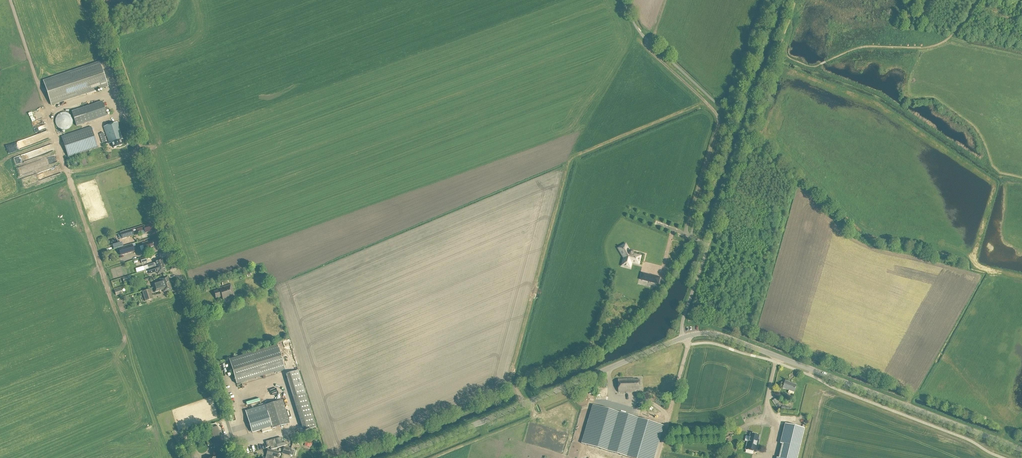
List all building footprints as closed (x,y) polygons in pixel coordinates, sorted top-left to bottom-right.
[(44,81),(51,105),(108,86),(100,63),(44,81)] [(72,112),(77,126),(107,116),(102,102),(72,112)] [(109,144),(112,143),(113,148),(122,145),(120,140),(123,139),(117,123),(104,127),(109,144)] [(61,136),(68,158),(98,148),(91,127),(61,136)] [(99,134),(102,143),(104,143),(105,145),(108,144),(107,141),(106,142),(103,133),(99,134)] [(21,141),(6,146),(9,154),(23,149),(21,141)] [(30,164),(18,167),(20,174),(26,173),(26,176),(29,175),(27,171),(31,170),(30,164)] [(153,231),(151,224),(144,227),(143,226),(120,233),(122,238),(134,235),(133,233),(145,230),(145,233),(153,231)] [(142,243),(144,251),(158,246),(156,240),(148,242),(142,243)] [(118,248),(120,255),(134,251),(132,244),(118,248)] [(630,252),(625,245),(618,249),(624,258),(622,266),(630,268),(631,263),(638,264),(640,257),(633,255),(633,254),(633,253),(632,252),(631,252),(630,252)] [(149,269),(164,265),(162,258),(153,261),(154,263),(151,264),(147,265),(149,269)] [(149,269),(150,274),(157,272),(157,274),(166,272),(164,265),(149,269)] [(650,282),(652,276),(641,274),(640,280),(650,282)] [(152,283),(154,288),(169,283),(167,276),(159,279),(160,281),(152,283)] [(652,276),(650,282),(658,284),(660,278),(652,276)] [(169,283),(154,288),(155,292),(163,290),(163,292),(171,290),(169,283)] [(214,292),(216,298),(222,296),(223,300),(235,297),(231,285),(219,289),(219,290),(214,292)] [(142,291),(145,302),(153,299),(150,289),(142,291)] [(229,360),(237,384),(285,370),(277,345),(229,360)] [(316,427),(298,370),(289,373),(307,429),(316,427)] [(636,392),(636,391),(640,391),(640,379),(634,379),(618,379),(618,392),(636,392)] [(783,388),(794,392),(797,385),(785,381),(783,388)] [(781,406),(776,398),(773,401),(778,409),(781,406)] [(245,411),(252,432),(272,427),(272,428),(289,423),(282,400),(245,411)] [(664,426),(593,405),(582,444),(629,457),(655,457),(664,426)] [(805,429),(785,424),(780,444),(782,444),(779,457),(797,457),(805,429)] [(208,428),(215,448),(224,445),(217,425),(208,428)] [(756,453),(758,443),(757,443),(759,436),(751,434),(748,442),(747,442),(746,450),(756,453)] [(270,447),(271,450),(286,445),(286,442),(282,443),(281,438),(266,442),(267,447),(270,447)]
